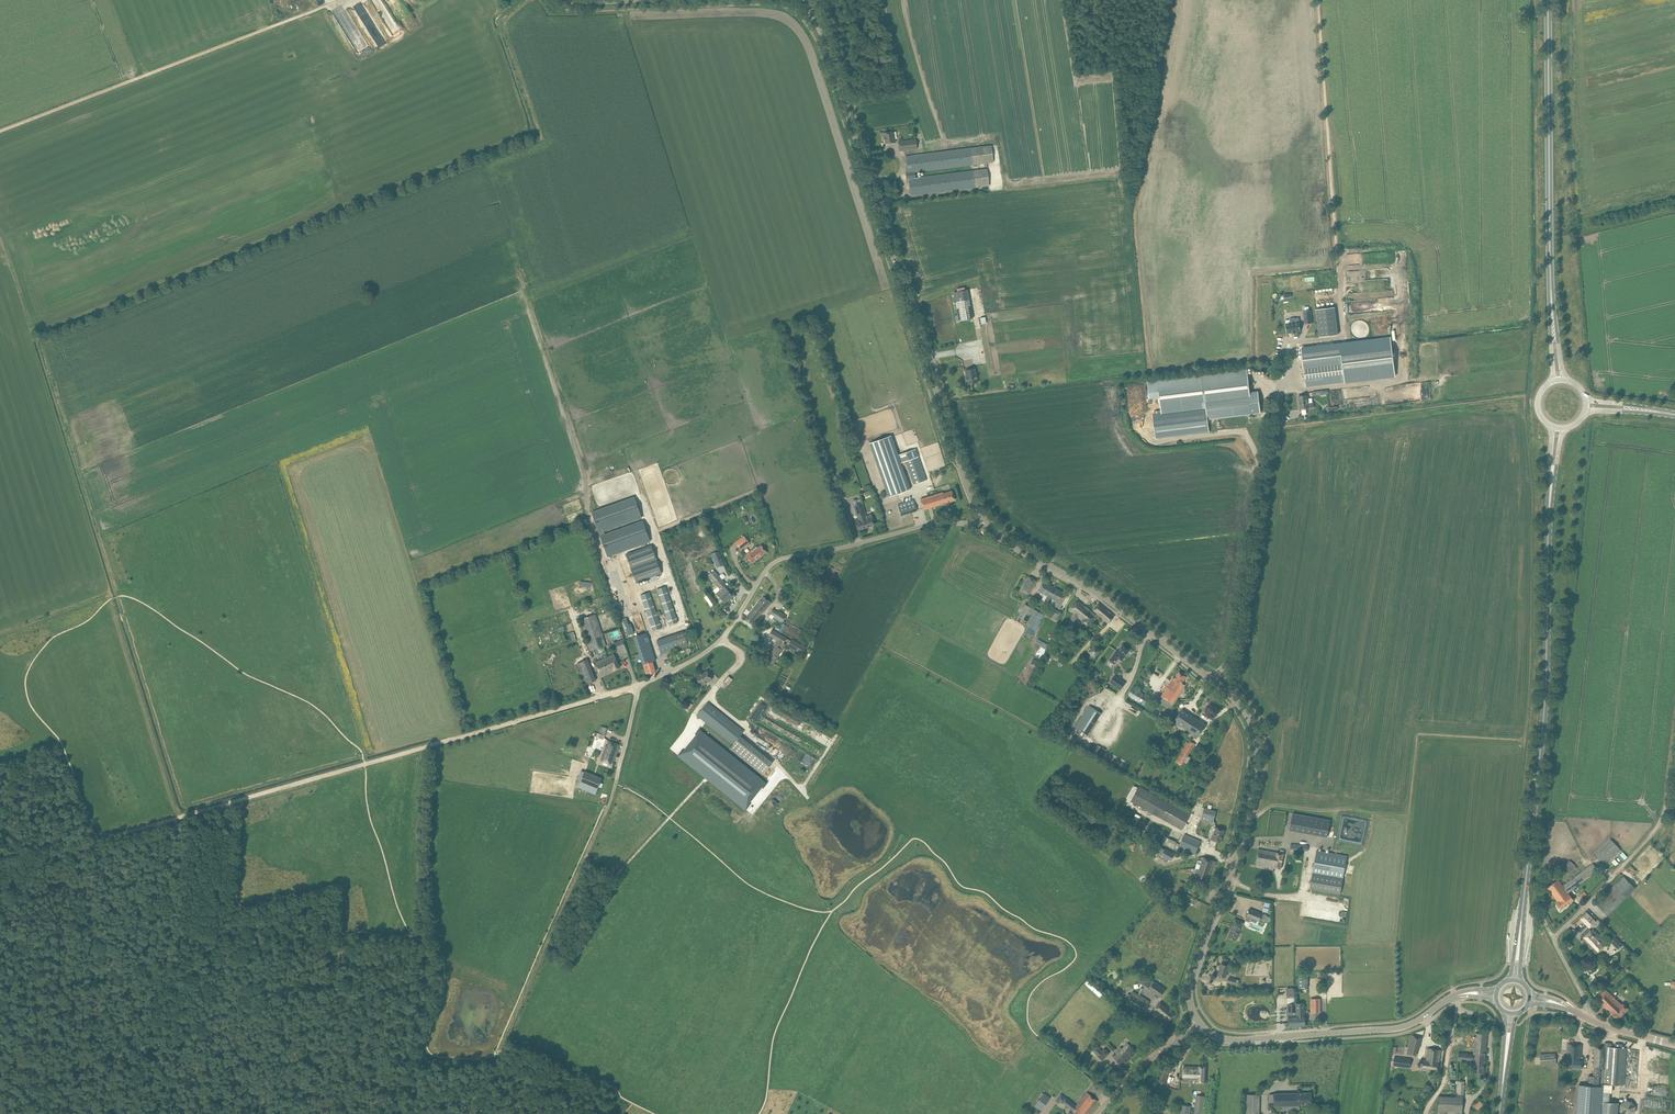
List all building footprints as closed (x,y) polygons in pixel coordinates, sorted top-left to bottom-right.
[(885,144),(895,143),(894,132),(883,133),(884,138),(885,144)] [(899,151),(917,149),(916,139),(898,141),(899,151)] [(991,146),(906,157),(908,172),(908,173),(906,173),(906,179),(909,179),(908,179),(910,195),(989,185),(987,169),(916,178),(915,172),(993,161),(991,146)] [(1375,276),(1389,276),(1389,275),(1393,275),(1392,268),(1374,269),(1375,276)] [(967,290),(954,292),(956,302),(958,315),(955,316),(956,322),(959,321),(972,319),(969,299),(967,290)] [(1315,308),(1318,336),(1337,334),(1334,306),(1315,308)] [(1304,311),(1305,324),(1312,323),(1311,310),(1304,311)] [(1295,318),(1290,319),(1290,323),(1286,324),(1287,333),(1292,333),(1293,333),(1293,334),(1293,333),(1295,333),(1296,333),(1296,332),(1301,332),(1299,322),(1299,318),(1295,318)] [(1352,324),(1351,327),(1350,330),(1351,332),(1352,335),(1354,337),(1356,338),(1359,339),(1362,339),(1365,338),(1367,336),(1368,333),(1369,331),(1369,328),(1368,325),(1366,323),(1364,321),(1362,320),(1359,320),(1356,321),(1354,322),(1352,324)] [(1390,338),(1301,348),(1306,387),(1395,376),(1390,338)] [(976,379),(977,379),(977,375),(976,375),(974,369),(965,370),(967,379),(966,379),(967,384),(976,383),(976,379)] [(1247,370),(1147,382),(1149,399),(1160,397),(1161,414),(1151,415),(1154,438),(1209,431),(1207,419),(1261,412),(1259,396),(1250,397),(1247,370)] [(1300,409),(1305,409),(1314,408),(1314,402),(1308,403),(1307,395),(1298,396),(1300,409)] [(891,435),(869,443),(888,497),(910,489),(901,463),(906,461),(914,485),(926,480),(915,449),(898,455),(891,435)] [(832,476),(828,477),(831,487),(835,486),(834,485),(833,480),(837,479),(836,475),(832,476)] [(920,499),(922,504),(924,510),(955,500),(952,491),(943,493),(943,492),(939,493),(920,499)] [(634,497),(592,512),(607,556),(650,541),(634,497)] [(874,525),(873,520),(871,514),(865,516),(865,515),(866,515),(862,502),(857,504),(856,500),(853,501),(854,505),(853,505),(857,516),(858,515),(859,519),(855,520),(858,530),(874,525)] [(901,515),(917,510),(914,500),(898,504),(901,515)] [(741,549),(749,543),(744,536),(735,542),(741,549)] [(651,545),(626,554),(637,583),(661,574),(651,545)] [(766,552),(763,547),(761,545),(758,548),(757,546),(745,555),(752,563),(766,552)] [(721,559),(718,551),(711,554),(714,562),(721,559)] [(727,585),(723,581),(714,570),(708,575),(721,590),(717,593),(721,597),(720,598),(725,603),(732,596),(724,587),(727,585)] [(1021,590),(1029,595),(1036,581),(1029,577),(1021,590)] [(1043,581),(1037,591),(1044,594),(1047,596),(1045,601),(1044,601),(1049,603),(1051,598),(1057,589),(1043,581)] [(654,633),(681,624),(666,582),(639,592),(654,633)] [(1057,589),(1051,598),(1056,601),(1053,605),(1059,608),(1067,594),(1057,589)] [(706,595),(704,597),(711,606),(713,605),(706,595)] [(762,615),(771,602),(763,596),(745,619),(752,624),(761,614),(762,615)] [(1085,607),(1077,601),(1070,610),(1074,614),(1073,616),(1075,618),(1077,616),(1087,625),(1096,615),(1086,606),(1085,607)] [(1099,603),(1093,610),(1108,624),(1114,616),(1099,603)] [(1025,604),(1018,617),(1030,623),(1037,611),(1025,604)] [(774,616),(773,617),(782,623),(787,615),(778,610),(777,611),(774,609),(771,614),(774,616)] [(1055,619),(1057,620),(1058,618),(1059,618),(1062,613),(1053,609),(1051,612),(1049,611),(1047,615),(1049,616),(1055,619)] [(1037,611),(1030,623),(1030,624),(1027,629),(1034,632),(1039,624),(1044,615),(1037,611)] [(606,646),(595,614),(580,619),(591,651),(606,646)] [(625,639),(637,634),(634,626),(622,631),(625,639)] [(563,643),(576,639),(574,631),(565,633),(564,630),(559,632),(563,643)] [(772,651),(767,658),(772,661),(774,662),(778,657),(780,652),(782,649),(785,645),(783,644),(786,638),(777,632),(772,630),(769,635),(776,640),(779,641),(776,646),(775,645),(772,651)] [(688,645),(683,631),(657,640),(661,654),(688,645)] [(646,633),(634,637),(643,665),(643,664),(647,675),(655,672),(652,661),(655,660),(646,633)] [(622,639),(615,642),(617,648),(624,645),(622,639)] [(795,641),(791,648),(799,653),(803,646),(795,641)] [(1036,654),(1042,657),(1048,645),(1042,641),(1036,654)] [(1094,644),(1087,651),(1094,658),(1101,651),(1094,644)] [(1122,660),(1126,654),(1129,650),(1122,645),(1118,652),(1116,651),(1109,660),(1114,664),(1118,658),(1122,660)] [(613,654),(606,657),(602,659),(601,659),(596,661),(595,662),(599,671),(601,676),(620,667),(618,662),(613,654)] [(585,685),(587,684),(596,680),(594,675),(587,659),(577,663),(581,672),(580,672),(583,680),(585,685)] [(695,676),(699,685),(703,683),(704,684),(712,679),(707,671),(701,674),(700,673),(695,676)] [(1172,705),(1182,690),(1185,685),(1182,683),(1186,676),(1179,672),(1175,678),(1173,678),(1161,696),(1162,696),(1158,701),(1169,708),(1172,704),(1172,705)] [(1114,675),(1109,682),(1121,690),(1126,683),(1114,675)] [(728,684),(732,679),(728,676),(724,681),(728,684)] [(1149,698),(1132,687),(1127,695),(1144,706),(1149,698)] [(773,696),(775,698),(775,697),(778,699),(781,695),(773,690),(772,693),(771,696),(773,697),(773,696)] [(708,702),(697,716),(733,745),(740,736),(744,731),(708,702)] [(1088,706),(1075,727),(1086,734),(1097,718),(1098,719),(1100,715),(1099,714),(1100,713),(1088,706)] [(1174,721),(1186,729),(1194,717),(1182,709),(1174,721)] [(1206,725),(1194,717),(1186,729),(1198,737),(1206,725)] [(600,734),(599,736),(604,738),(607,728),(600,726),(598,733),(600,734)] [(700,730),(679,756),(746,809),(749,805),(748,804),(762,787),(763,788),(766,784),(700,730)] [(620,745),(614,743),(609,741),(606,748),(605,747),(600,760),(611,764),(614,757),(615,757),(620,745)] [(1191,758),(1188,755),(1195,744),(1189,741),(1176,761),(1181,765),(1184,761),(1187,763),(1191,758)] [(1158,758),(1159,757),(1154,753),(1150,759),(1157,763),(1160,760),(1158,758)] [(595,794),(602,778),(585,771),(585,772),(581,770),(577,780),(581,781),(578,787),(595,794)] [(1191,813),(1176,804),(1170,801),(1169,802),(1140,786),(1132,799),(1183,828),(1191,813)] [(1205,808),(1202,816),(1214,820),(1217,812),(1205,808)] [(1293,814),(1290,830),(1327,837),(1330,820),(1293,814)] [(1225,830),(1220,828),(1216,827),(1213,836),(1212,835),(1211,839),(1221,843),(1225,830)] [(1180,845),(1179,847),(1185,849),(1196,854),(1197,852),(1201,842),(1185,834),(1180,845)] [(1174,848),(1177,841),(1169,838),(1166,845),(1174,848)] [(1622,851),(1610,839),(1594,853),(1605,865),(1606,863),(1607,865),(1622,851)] [(1175,853),(1165,848),(1161,855),(1171,861),(1175,853)] [(1277,852),(1264,850),(1258,849),(1256,863),(1274,866),(1274,867),(1280,868),(1281,868),(1283,853),(1277,852)] [(1341,894),(1343,879),(1347,856),(1317,851),(1310,889),(1341,894)] [(1192,868),(1191,873),(1195,874),(1193,881),(1207,886),(1209,879),(1208,879),(1212,869),(1213,866),(1215,867),(1217,862),(1203,857),(1199,869),(1197,869),(1195,868),(1192,868)] [(1572,874),(1578,868),(1570,861),(1565,866),(1563,864),(1557,870),(1562,874),(1567,869),(1572,874)] [(1574,900),(1570,895),(1568,893),(1571,891),(1598,871),(1593,863),(1573,878),(1563,885),(1562,884),(1558,879),(1547,887),(1558,902),(1557,904),(1561,909),(1574,900)] [(1635,888),(1627,880),(1623,876),(1596,903),(1608,915),(1635,888)] [(1351,900),(1350,908),(1362,909),(1363,901),(1351,900)] [(1265,902),(1263,912),(1271,913),(1271,905),(1270,905),(1271,903),(1265,902)] [(1247,916),(1246,920),(1251,922),(1251,921),(1255,923),(1255,921),(1257,922),(1258,920),(1264,923),(1265,922),(1268,923),(1270,917),(1267,916),(1250,909),(1247,916)] [(1596,921),(1587,912),(1581,919),(1590,928),(1596,921)] [(1243,922),(1235,919),(1228,938),(1236,941),(1243,922)] [(1589,928),(1580,937),(1591,947),(1594,945),(1593,944),(1601,936),(1593,929),(1591,931),(1589,928)] [(1621,942),(1614,935),(1609,941),(1616,947),(1621,942)] [(1591,948),(1596,954),(1606,944),(1600,937),(1601,937),(1601,936),(1593,944),(1594,945),(1591,947),(1591,948)] [(1230,972),(1232,966),(1221,964),(1218,975),(1226,977),(1227,971),(1230,972)] [(1299,988),(1308,987),(1308,974),(1298,974),(1299,988)] [(1149,989),(1156,994),(1160,997),(1166,990),(1154,981),(1149,989)] [(1617,1020),(1628,1008),(1623,1003),(1622,1005),(1605,988),(1595,999),(1617,1020)] [(1128,994),(1124,1000),(1127,1001),(1126,1004),(1138,1011),(1143,1014),(1150,1002),(1145,999),(1141,996),(1138,994),(1138,995),(1133,992),(1131,995),(1128,994)] [(1311,1013),(1313,1013),(1313,1020),(1319,1020),(1319,1013),(1320,1013),(1320,998),(1311,998),(1311,1013)] [(1168,1022),(1176,1014),(1161,1001),(1157,1007),(1168,1017),(1165,1020),(1168,1022)] [(1297,1016),(1296,1003),(1288,1004),(1288,1013),(1295,1013),(1295,1016),(1288,1016),(1289,1027),(1299,1027),(1298,1018),(1297,1019),(1297,1016)] [(1306,1026),(1305,1021),(1305,1015),(1305,1011),(1304,1003),(1296,1003),(1297,1016),(1297,1019),(1298,1018),(1299,1027),(1306,1026)] [(1459,1053),(1458,1058),(1458,1061),(1468,1062),(1468,1060),(1473,1061),(1472,1073),(1478,1073),(1484,1074),(1487,1034),(1476,1033),(1474,1054),(1459,1053)] [(1411,1035),(1409,1045),(1418,1047),(1420,1048),(1421,1043),(1422,1038),(1411,1035)] [(1582,1068),(1583,1060),(1580,1060),(1582,1045),(1568,1043),(1566,1059),(1565,1067),(1582,1068)] [(1595,1046),(1593,1068),(1594,1068),(1593,1076),(1588,1076),(1587,1085),(1578,1084),(1576,1113),(1602,1113),(1603,1102),(1603,1092),(1604,1084),(1607,1084),(1607,1087),(1611,1088),(1611,1085),(1623,1086),(1626,1048),(1622,1048),(1623,1044),(1615,1043),(1615,1047),(1612,1047),(1612,1045),(1611,1045),(1611,1043),(1605,1043),(1605,1046),(1595,1046)] [(1098,1046),(1093,1050),(1098,1055),(1098,1056),(1103,1060),(1109,1054),(1104,1049),(1102,1050),(1098,1046)] [(1137,1053),(1133,1049),(1130,1046),(1125,1052),(1121,1048),(1113,1057),(1119,1063),(1123,1067),(1137,1053)] [(1441,1060),(1441,1056),(1442,1050),(1428,1048),(1426,1060),(1423,1060),(1422,1068),(1438,1070),(1439,1060),(1441,1060)] [(1540,1054),(1541,1065),(1556,1064),(1555,1053),(1540,1054)] [(1410,1068),(1411,1059),(1395,1057),(1394,1065),(1410,1068)] [(1184,1066),(1183,1079),(1187,1079),(1187,1076),(1193,1076),(1192,1080),(1198,1080),(1198,1082),(1205,1082),(1206,1066),(1199,1066),(1199,1067),(1184,1066)] [(1163,1090),(1169,1070),(1161,1067),(1155,1087),(1163,1090)] [(1148,1080),(1151,1083),(1156,1078),(1153,1075),(1148,1080)] [(1464,1094),(1465,1081),(1457,1081),(1456,1095),(1464,1094)] [(1097,1101),(1093,1097),(1087,1092),(1076,1106),(1066,1098),(1063,1103),(1072,1111),(1071,1112),(1070,1111),(1067,1113),(1087,1113),(1097,1101)] [(1040,1110),(1050,1098),(1044,1093),(1044,1094),(1040,1098),(1034,1106),(1040,1110)] [(1299,1109),(1300,1105),(1312,1105),(1312,1093),(1269,1094),(1270,1099),(1270,1102),(1274,1102),(1274,1106),(1282,1106),(1283,1110),(1296,1110),(1296,1109),(1299,1109)] [(1194,1113),(1203,1113),(1205,1096),(1197,1095),(1195,1107),(1194,1113)] [(1244,1113),(1259,1113),(1259,1095),(1244,1095),(1244,1113)] [(1439,1096),(1438,1113),(1462,1113),(1463,1095),(1457,1095),(1457,1097),(1439,1096)] [(1478,1110),(1483,1106),(1480,1100),(1474,1105),(1472,1107),(1475,1109),(1476,1108),(1478,1110)] [(1632,1101),(1626,1100),(1620,1104),(1620,1111),(1622,1113),(1633,1113),(1635,1113),(1636,1106),(1632,1101)] [(1603,1102),(1602,1113),(1618,1113),(1619,1103),(1603,1102)] [(1181,1113),(1190,1113),(1191,1106),(1182,1105),(1181,1113)]
